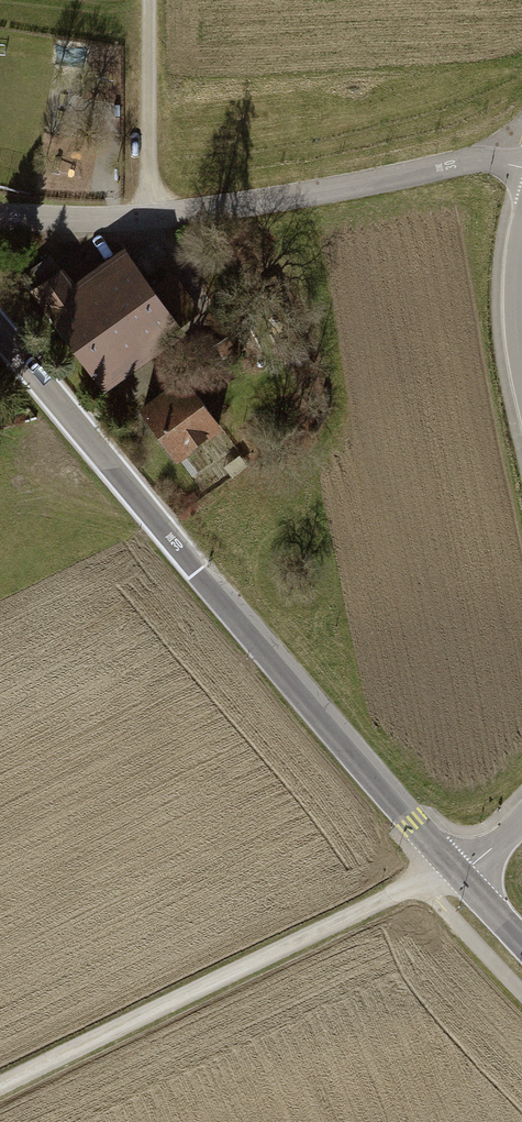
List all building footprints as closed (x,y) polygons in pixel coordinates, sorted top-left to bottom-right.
[(24,274),(97,377),(193,309),(169,276),(152,288),(128,254),(76,290),(61,269),(59,271),(48,257),(24,274)] [(199,354),(208,368),(235,350),(227,336),(199,354)] [(186,379),(143,411),(175,455),(219,424),(186,379)]
